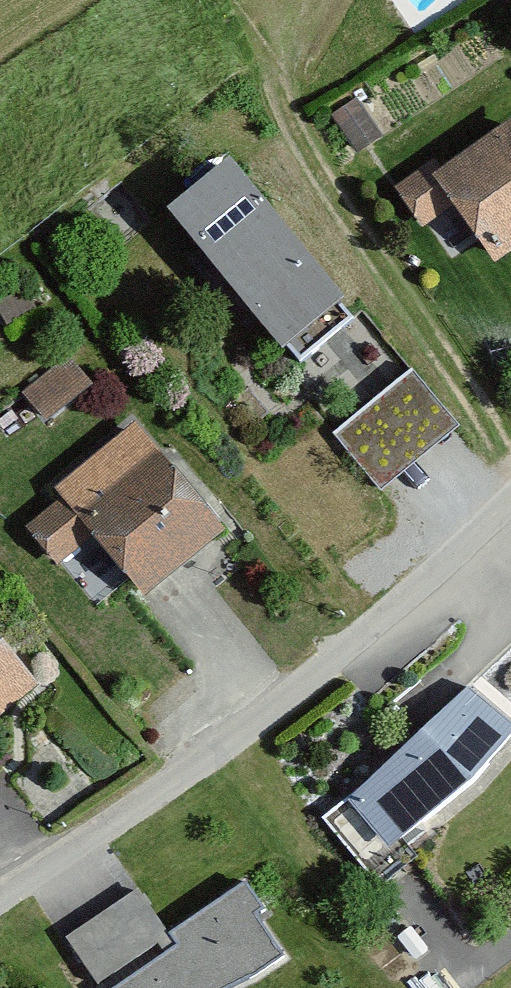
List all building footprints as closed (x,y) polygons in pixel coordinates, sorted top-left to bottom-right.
[(385,179),(414,220),(442,199),(485,259),(510,241),(510,98),(506,92),(385,179)] [(221,155),(161,203),(275,346),(335,298),(221,155)] [(50,411),(94,370),(68,342),(24,383),(50,411)] [(401,364),(327,426),(377,485),(451,424),(401,364)] [(133,415),(17,519),(53,558),(75,538),(144,615),(238,531),(133,415)] [(20,685),(0,662),(0,703),(20,685)] [(335,798),(383,849),(510,730),(510,720),(468,675),(335,798)] [(57,931),(92,987),(221,987),(280,951),(239,885),(165,931),(135,883),(57,931)]
